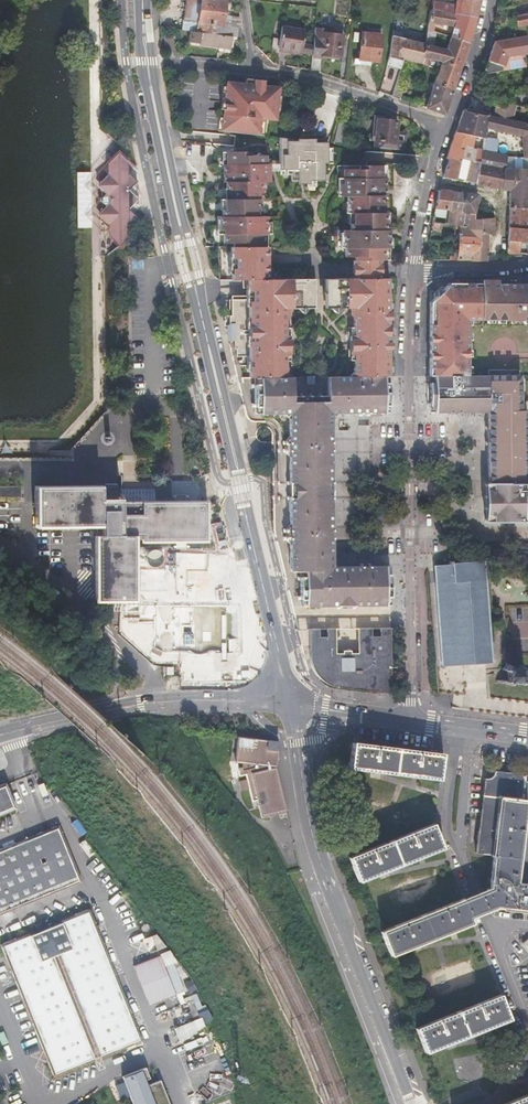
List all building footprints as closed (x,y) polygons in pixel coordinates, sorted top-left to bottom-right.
[(182,18),(180,18),(179,30),(188,31),(190,32),(191,21),(194,0),(185,0),(182,18)] [(212,0),(198,0),(195,22),(200,22),(220,26),(224,2),(212,0)] [(479,0),(478,0),(455,0),(455,1),(454,6),(432,2),(430,9),(476,16),(479,0)] [(476,20),(476,16),(430,9),(428,22),(453,27),(450,36),(469,41),(476,20)] [(517,21),(518,27),(522,26),(527,25),(527,14),(516,16),(517,21)] [(191,21),(190,32),(198,33),(200,22),(195,22),(191,21)] [(224,36),(225,27),(220,26),(200,22),(198,33),(211,34),(224,36)] [(239,37),(238,29),(225,27),(224,36),(229,36),(239,37)] [(311,57),(312,49),(301,47),(303,33),(280,29),(276,52),(311,57)] [(229,36),(224,36),(211,34),(198,33),(190,32),(188,31),(187,43),(197,43),(196,45),(217,47),(217,51),(221,51),(221,47),(227,49),(229,36)] [(311,57),(309,69),(318,70),(320,56),(339,58),(342,36),(320,33),(319,43),(312,43),(312,49),(311,57)] [(358,59),(378,61),(380,36),(360,33),(358,59)] [(175,35),(165,36),(168,52),(173,52),(178,52),(175,35)] [(425,44),(426,38),(413,35),(412,40),(392,35),(390,52),(404,57),(411,59),(421,62),(425,44)] [(421,62),(421,64),(427,66),(429,58),(440,61),(437,69),(434,83),(452,89),(469,41),(450,36),(445,49),(425,44),(421,62)] [(524,37),(492,43),(486,73),(489,74),(505,71),(510,58),(527,55),(524,37)] [(404,57),(401,68),(408,70),(411,59),(404,57)] [(427,66),(437,69),(440,61),(429,58),(427,66)] [(392,97),(399,99),(408,70),(401,68),(392,97)] [(253,81),(244,80),(244,86),(226,83),(221,131),(259,136),(262,120),(272,121),(273,116),(274,110),(278,111),(280,91),(262,88),(262,93),(252,92),(253,81)] [(263,82),(253,81),(252,92),(262,93),(262,88),(263,82)] [(444,114),(452,89),(434,83),(427,108),(444,114)] [(514,106),(496,102),(492,118),(512,122),(514,106)] [(462,112),(459,123),(487,129),(489,117),(465,112),(462,112)] [(392,119),(372,116),(368,146),(377,147),(398,149),(408,150),(410,134),(400,133),(401,128),(391,127),(392,119)] [(512,122),(492,118),(489,117),(487,129),(518,135),(519,123),(512,122)] [(487,129),(459,123),(455,132),(465,134),(476,137),(485,138),(485,136),(487,129)] [(485,136),(485,138),(484,143),(481,161),(477,185),(502,190),(506,170),(509,156),(524,157),(527,157),(527,125),(522,124),(523,144),(485,136)] [(335,145),(346,146),(348,128),(337,127),(335,145)] [(446,158),(449,159),(460,162),(460,158),(463,146),(465,134),(455,132),(446,158)] [(481,161),(484,143),(485,138),(476,137),(474,148),(475,148),(473,160),(481,161)] [(292,140),(281,138),(281,169),(292,170),(292,181),(324,182),(324,165),(327,165),(327,143),(315,143),(315,140),(301,140),(301,142),(292,142),(292,140)] [(474,148),(463,146),(460,158),(469,160),(467,171),(458,169),(457,180),(477,185),(481,161),(473,160),(475,148),(474,148)] [(233,245),(261,246),(261,234),(265,234),(266,216),(257,216),(257,200),(261,200),(261,182),(269,182),(269,164),(266,164),(266,156),(251,155),(250,152),(228,152),(228,165),(224,165),(224,183),(227,182),(227,189),(229,189),(229,199),(225,199),(225,209),(223,209),(223,216),(220,216),(220,228),(223,228),(223,241),(233,241),(233,245)] [(449,159),(444,177),(457,180),(458,169),(460,162),(449,159)] [(136,178),(117,162),(100,183),(110,192),(105,199),(111,204),(102,214),(125,234),(141,215),(131,206),(140,196),(129,187),(136,178)] [(380,261),(382,261),(382,248),(388,248),(388,230),(385,231),(385,213),(383,213),(383,197),(385,197),(385,178),(380,178),(380,167),(360,166),(359,170),(343,170),(343,184),(341,184),(341,196),(346,196),(346,203),(348,203),(348,214),(351,214),(351,224),(348,224),(348,230),(343,230),(343,243),(345,243),(345,257),(354,257),(354,261),(380,261)] [(502,190),(510,191),(509,209),(527,209),(527,197),(527,170),(506,170),(502,190)] [(440,191),(435,211),(446,211),(449,211),(453,192),(440,191)] [(444,225),(458,227),(461,227),(463,214),(462,214),(465,193),(453,192),(449,211),(446,211),(445,218),(444,225)] [(462,214),(463,214),(474,214),(477,195),(465,193),(462,214)] [(507,242),(527,241),(527,229),(526,229),(527,216),(527,209),(509,209),(507,242)] [(450,260),(486,261),(487,235),(494,235),(495,212),(489,213),(489,220),(473,220),(474,214),(463,214),(461,227),(458,227),(457,257),(450,257),(450,260)] [(507,250),(507,253),(527,253),(527,245),(527,241),(507,242),(507,250)] [(233,245),(230,245),(230,257),(233,257),(233,267),(230,267),(231,278),(243,278),(247,277),(247,286),(247,298),(231,298),(230,314),(228,314),(228,322),(227,322),(227,332),(228,336),(236,337),(237,353),(249,354),(249,362),(235,362),(238,375),(290,376),(284,371),(284,354),(288,354),(288,336),(284,335),(284,311),(287,308),(311,308),(311,279),(265,278),(266,246),(261,246),(233,245)] [(380,261),(354,261),(353,260),(353,269),(353,279),(325,279),(325,308),(351,309),(355,312),(355,337),(350,337),(350,356),(355,356),(355,372),(350,375),(350,377),(389,378),(388,279),(380,279),(380,270),(380,261)] [(450,284),(430,302),(429,363),(429,374),(467,373),(469,318),(527,318),(527,285),(450,284)] [(451,412),(461,412),(488,412),(488,376),(467,375),(467,373),(429,374),(429,412),(451,412)] [(527,483),(527,409),(520,409),(520,401),(527,401),(527,373),(487,373),(488,376),(488,412),(488,426),(488,444),(488,481),(489,516),(523,515),(527,515),(527,483)] [(290,376),(238,375),(241,388),(244,399),(248,415),(251,418),(253,418),(266,420),(266,423),(269,423),(272,425),(274,427),(275,430),(275,435),(275,449),(275,473),(276,493),(276,525),(279,535),(291,582),(296,602),(314,602),(395,601),(394,564),(373,565),(373,562),(363,562),(363,565),(336,565),(335,540),(337,540),(337,530),(335,530),(334,500),(337,500),(336,492),(336,482),(334,482),(333,452),(335,452),(335,442),(333,441),(333,418),(333,413),(360,413),(360,416),(371,416),(371,413),(390,412),(390,408),(390,379),(390,378),(389,378),(350,377),(327,377),(327,396),(322,396),(319,396),(319,394),(316,394),(316,396),(309,395),(309,393),(306,393),(306,395),(300,395),(300,393),(297,393),(297,395),(291,395),(291,377),(290,376)] [(484,481),(484,520),(523,520),(523,515),(489,516),(488,481),(484,481)] [(140,543),(140,533),(146,533),(146,540),(211,539),(211,498),(154,499),(125,499),(125,488),(125,483),(38,485),(39,525),(106,524),(106,533),(98,534),(99,573),(99,601),(117,600),(117,608),(125,608),(124,600),(135,600),(141,600),(140,543)] [(24,485),(1,485),(2,497),(24,497),(24,485)] [(436,565),(443,666),(492,663),(484,561),(455,563),(455,561),(452,561),(452,564),(436,565)] [(239,606),(155,607),(156,652),(187,651),(190,654),(203,655),(209,650),(241,652),(239,606)] [(321,628),(309,628),(309,641),(309,653),(309,656),(309,658),(309,659),(310,661),(310,663),(310,665),(311,666),(311,667),(312,668),(312,670),(313,671),(314,672),(315,673),(316,674),(317,676),(318,677),(319,679),(320,679),(322,680),(323,681),(324,682),(326,683),(329,684),(330,685),(332,686),(334,686),(335,686),(337,687),(340,687),(343,687),(346,688),(350,688),(353,689),(357,689),(359,690),(364,690),(369,691),(374,692),(379,692),(384,693),(386,693),(388,694),(391,694),(390,628),(357,628),(357,652),(350,652),(350,650),(342,650),(342,652),(335,653),(334,628),(321,628)] [(514,663),(512,662),(509,662),(509,666),(507,666),(507,668),(504,668),(504,671),(507,671),(507,679),(505,679),(505,682),(507,682),(507,684),(510,684),(510,682),(520,682),(520,684),(522,684),(522,667),(515,667),(515,665),(514,665),(514,663)] [(277,742),(237,736),(234,761),(274,766),(277,742)] [(446,757),(353,745),(352,756),(351,769),(443,781),(445,766),(446,757)] [(244,775),(248,795),(250,801),(256,800),(260,816),(285,810),(274,766),(234,761),(237,776),(244,775)] [(491,889),(496,910),(527,914),(527,886),(518,885),(527,804),(523,803),(525,785),(526,777),(498,773),(496,778),(494,780),(491,782),(487,783),(479,856),(495,858),(491,889)] [(525,785),(523,803),(527,804),(518,885),(527,886),(527,879),(526,879),(527,864),(527,785),(525,785)] [(9,808),(12,802),(6,789),(1,786),(0,786),(0,812),(9,808)] [(7,908),(82,877),(59,822),(0,846),(0,892),(7,908)] [(349,860),(358,882),(442,849),(433,826),(349,860)] [(464,900),(471,919),(496,910),(491,889),(464,900)] [(471,919),(464,900),(381,934),(390,957),(473,925),(471,919)] [(0,941),(53,1072),(142,1036),(89,904),(60,916),(61,918),(29,931),(28,929),(0,941)] [(147,945),(150,952),(158,949),(155,941),(147,945)] [(158,949),(150,952),(132,960),(149,999),(175,989),(158,949)] [(417,1029),(426,1052),(509,1019),(500,995),(417,1029)] [(180,1039),(214,1022),(209,1011),(175,1028),(180,1039)] [(123,1077),(134,1103),(172,1103),(163,1080),(153,1083),(147,1068),(123,1077)] [(504,1103),(527,1103),(527,1095),(504,1103)]
